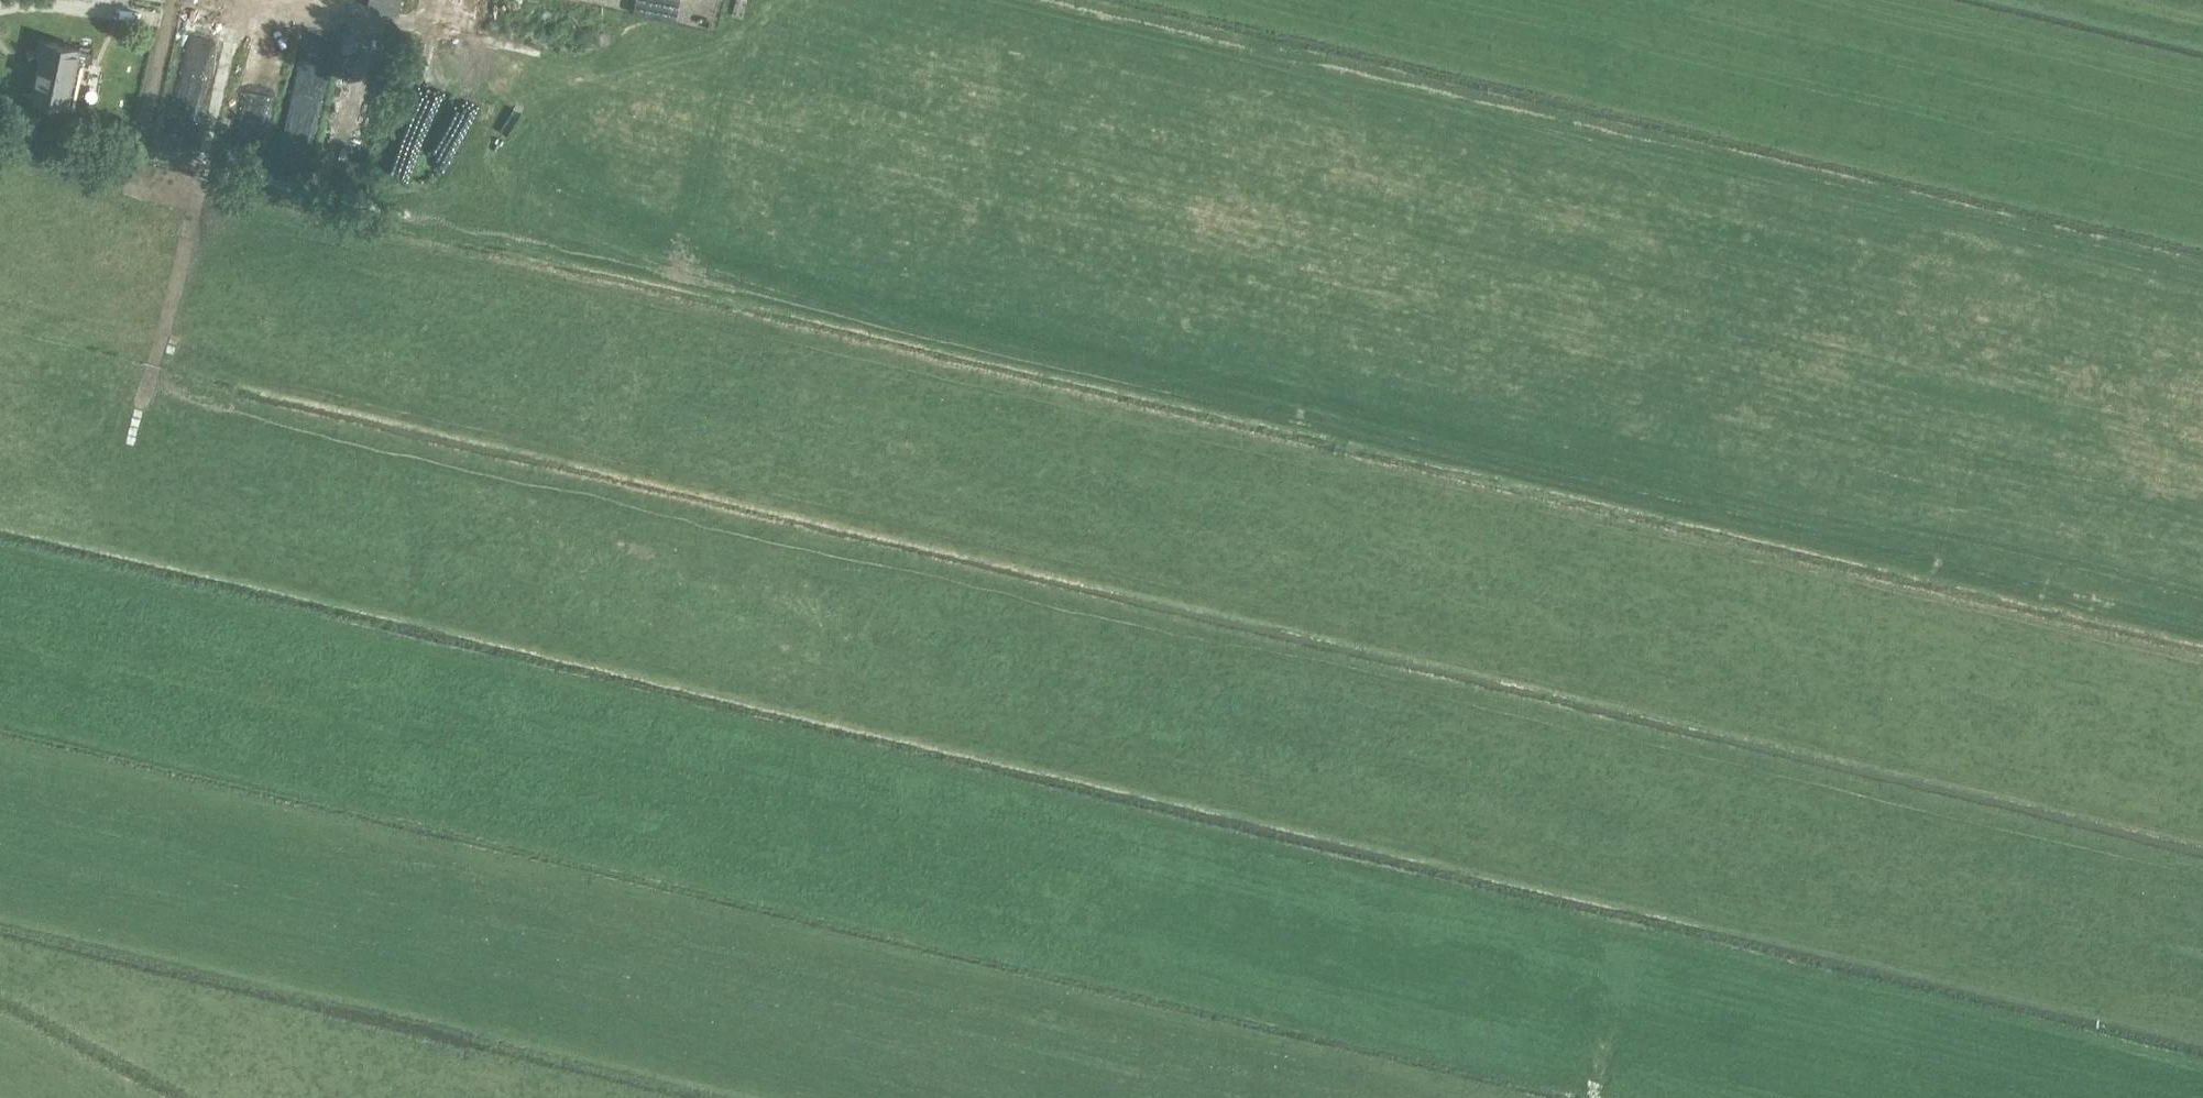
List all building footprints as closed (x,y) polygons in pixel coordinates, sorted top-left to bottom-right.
[(41,55),(32,96),(66,103),(78,47),(40,39),(37,54),(41,55)]
